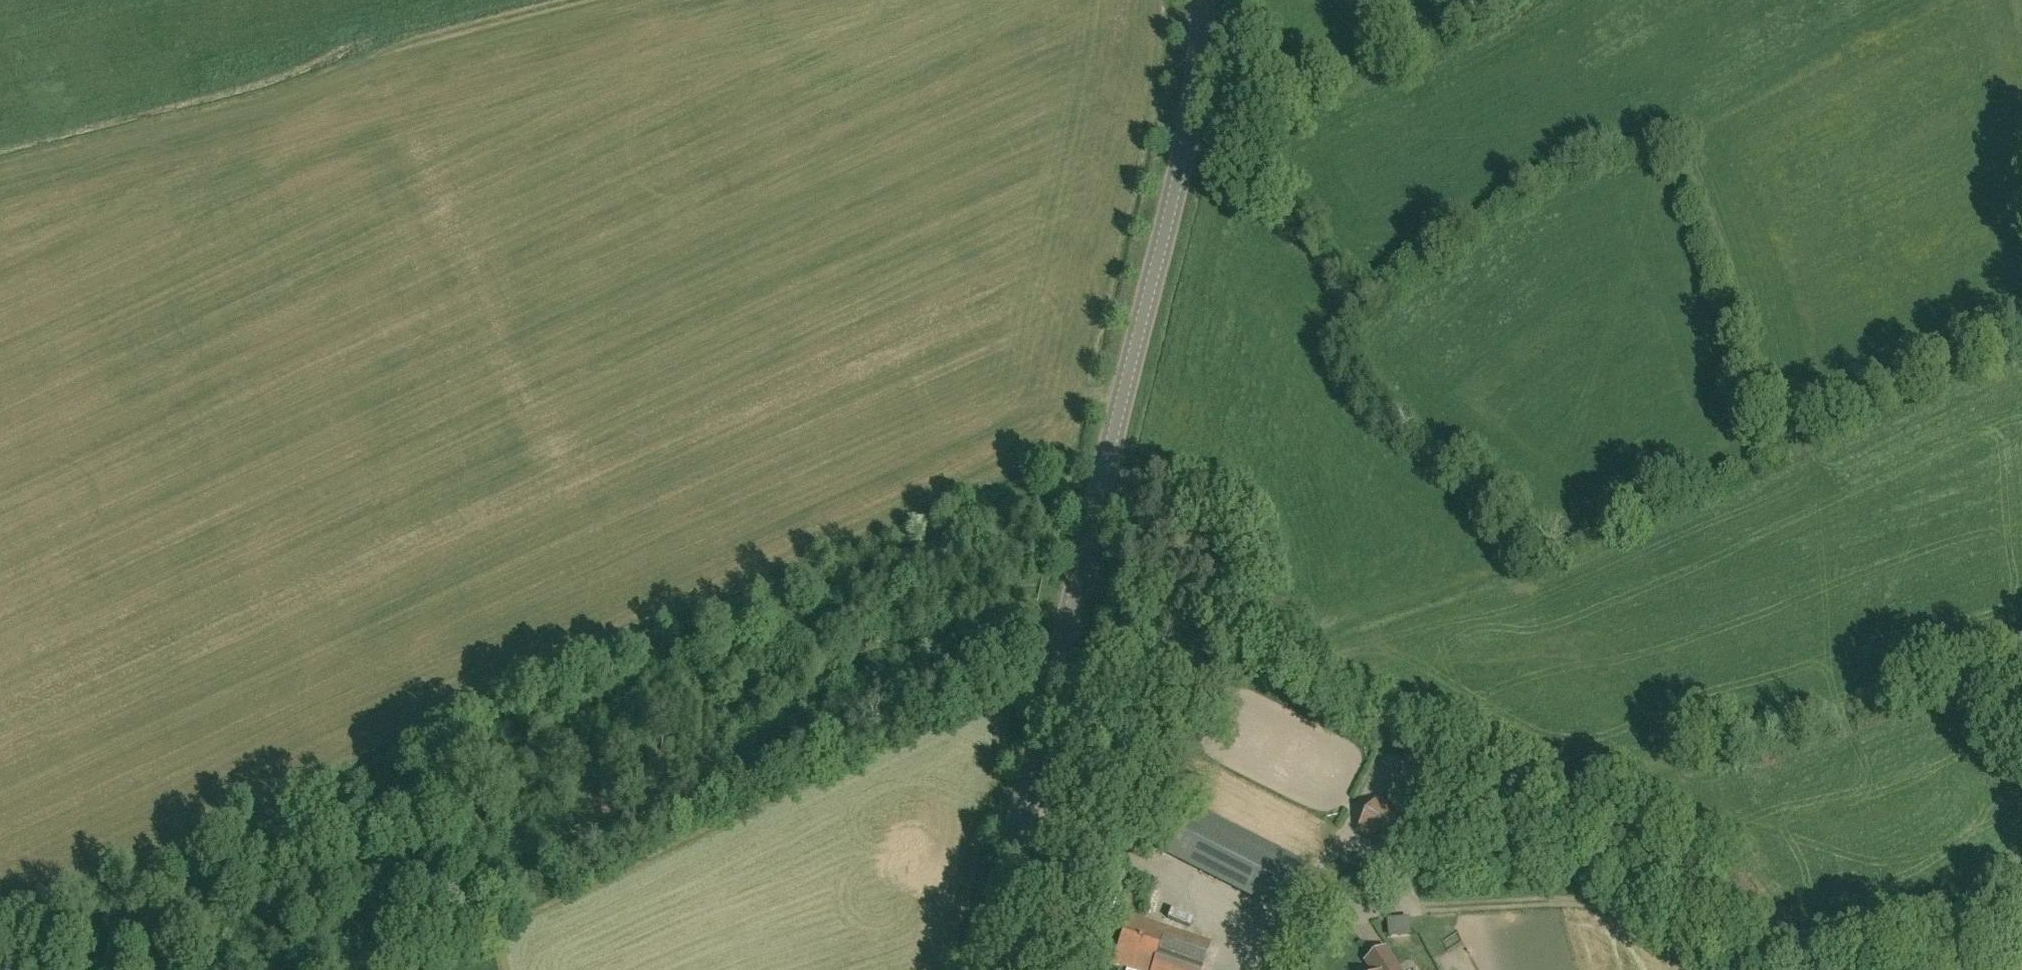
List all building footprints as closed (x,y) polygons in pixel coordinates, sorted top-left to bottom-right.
[(1346,823),(1356,830),(1374,806),(1364,799),(1346,823)] [(1378,802),(1360,831),(1398,854),(1416,825),(1378,802)] [(1302,867),(1265,849),(1244,892),(1243,892),(1280,911),(1302,867)] [(1113,963),(1133,969),(1203,969),(1211,945),(1130,916),(1113,963)] [(1369,962),(1374,969),(1399,969),(1386,951),(1369,962)]
